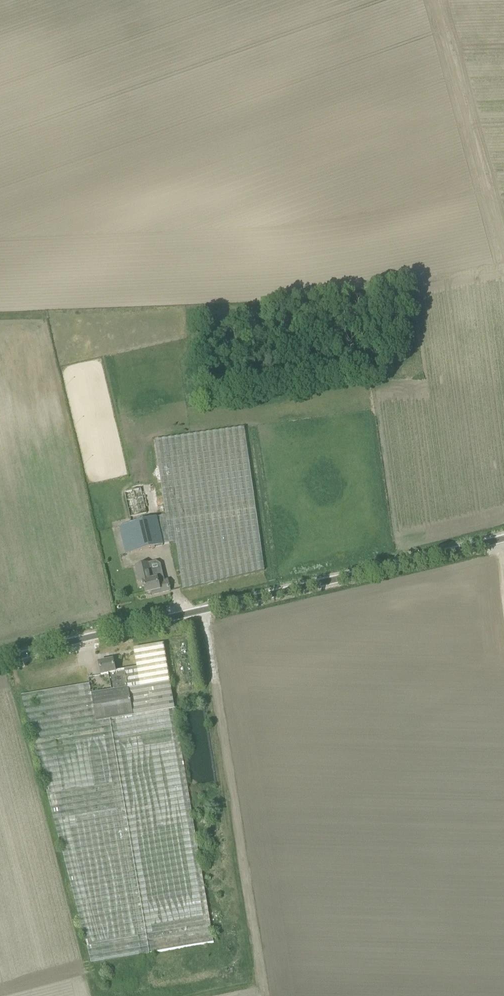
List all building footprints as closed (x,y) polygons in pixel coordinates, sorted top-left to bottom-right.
[(166,516),(156,518),(163,544),(176,542),(183,590),(264,571),(244,428),(155,440),(166,516)] [(128,501),(136,499),(136,498),(142,497),(140,488),(126,491),(128,501)] [(132,524),(119,527),(125,554),(163,546),(163,544),(156,518),(148,521),(132,524)] [(143,583),(146,594),(152,593),(152,596),(170,591),(167,581),(164,581),(161,568),(149,571),(148,564),(135,567),(139,583),(143,583)] [(137,668),(125,671),(128,689),(129,690),(170,683),(163,644),(134,649),(137,668)] [(112,691),(128,689),(125,671),(115,673),(113,661),(99,664),(101,676),(108,674),(112,691)] [(129,690),(133,714),(174,707),(170,683),(129,690)] [(214,943),(175,709),(174,707),(133,714),(95,720),(91,695),(89,684),(22,696),(91,964),(214,943)] [(128,689),(112,691),(91,695),(95,720),(133,714),(129,690),(128,689)]
